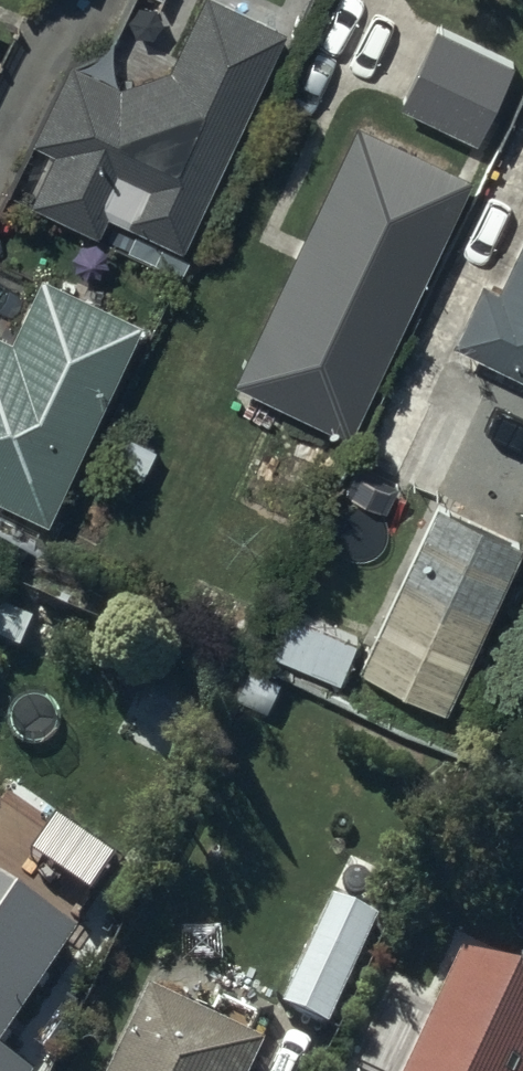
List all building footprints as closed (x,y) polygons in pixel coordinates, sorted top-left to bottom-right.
[(283,13),(254,0),(194,0),(155,84),(72,46),(36,125),(59,136),(34,191),(173,253),(283,13)] [(513,45),(437,12),(401,97),(477,130),(513,45)] [(347,421),(469,162),(354,108),(233,368),(347,421)] [(498,271),(483,264),(453,327),(522,359),(522,216),(498,271)] [(142,305),(42,261),(11,329),(0,324),(0,481),(53,504),(142,305)] [(520,526),(436,488),(361,652),(446,691),(520,526)] [(293,592),(272,641),(341,671),(362,621),(293,592)] [(0,875),(0,1070),(34,1070),(39,1062),(5,1039),(79,928),(0,875)] [(380,909),(335,889),(285,1000),(330,1021),(380,909)] [(465,946),(404,1070),(522,1070),(522,974),(465,946)] [(150,985),(109,1070),(253,1070),(268,1040),(150,985)]
